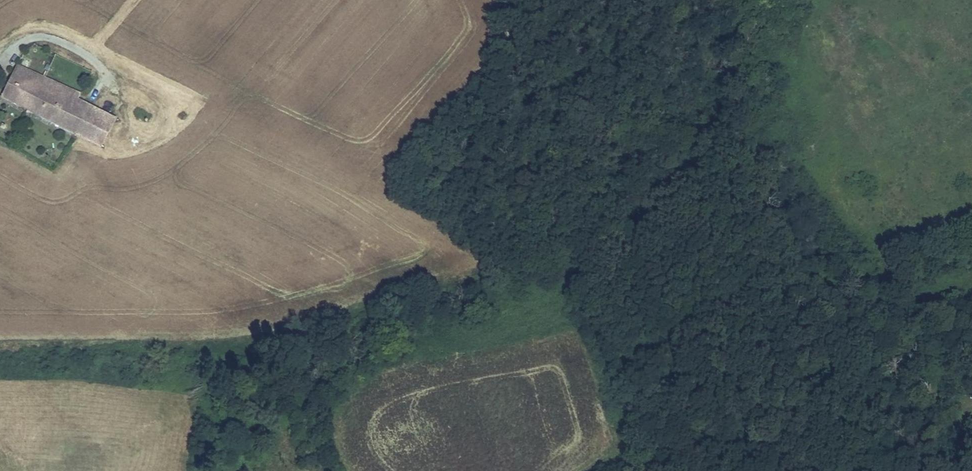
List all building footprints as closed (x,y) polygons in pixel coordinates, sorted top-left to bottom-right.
[(18,66),(14,72),(78,100),(80,94),(18,66)] [(77,134),(91,107),(78,100),(14,72),(2,95),(77,134)] [(115,119),(91,107),(77,134),(101,146),(115,119)]
